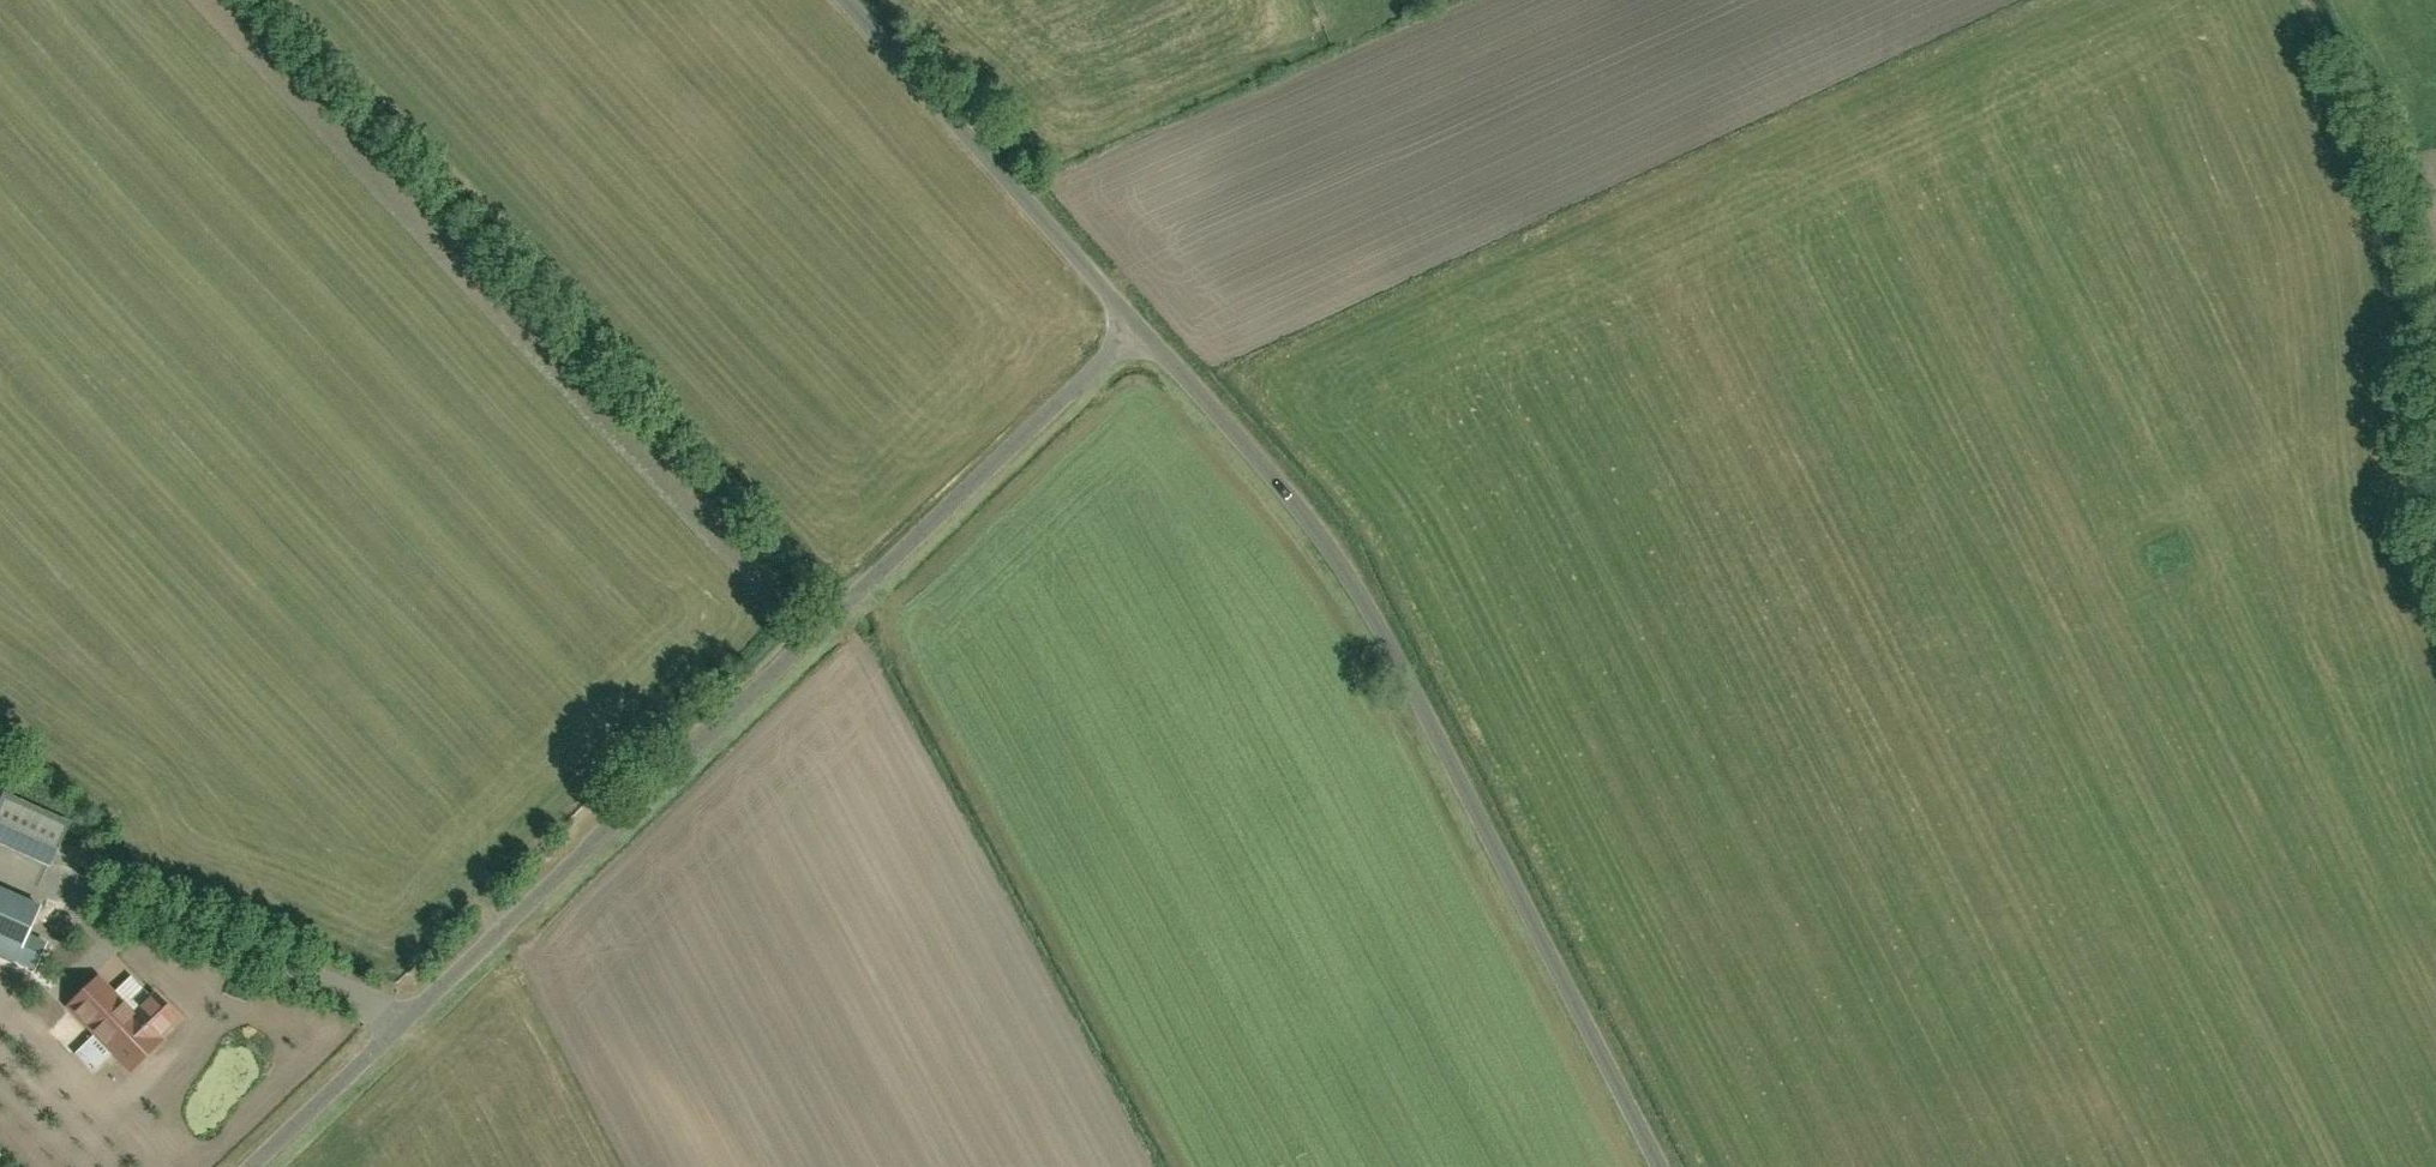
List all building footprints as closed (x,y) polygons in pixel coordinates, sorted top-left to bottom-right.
[(0,807),(0,842),(52,866),(71,824),(6,794),(0,807)] [(17,960),(36,969),(47,943),(28,935),(41,906),(0,888),(0,952),(17,960)] [(156,994),(135,1014),(100,977),(72,1003),(98,1030),(75,1053),(93,1072),(114,1052),(132,1070),(163,1040),(160,1036),(179,1018),(156,994)] [(47,1034),(73,1009),(52,987),(26,1013),(47,1034)]
